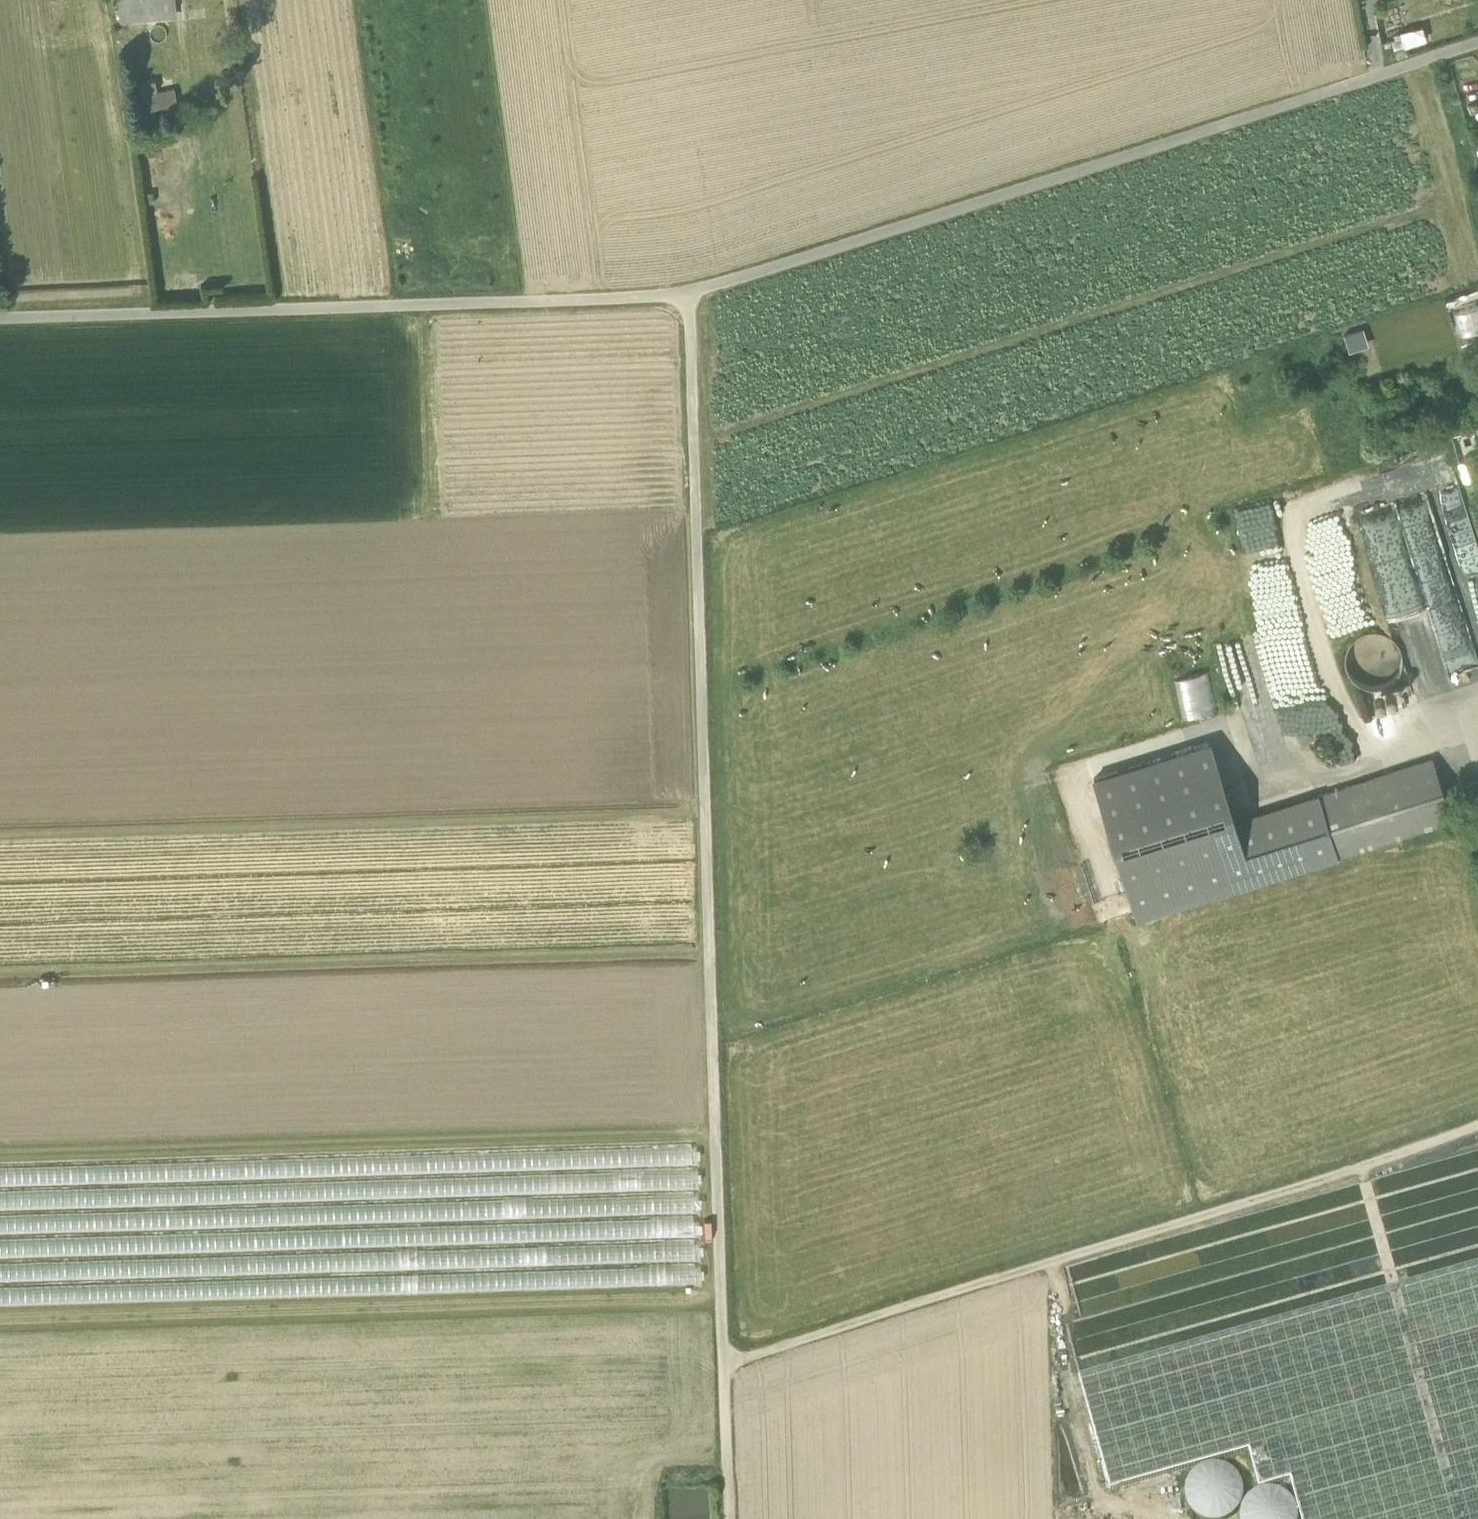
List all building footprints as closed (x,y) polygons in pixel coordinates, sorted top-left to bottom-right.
[(118,23),(177,17),(175,1),(175,0),(115,0),(116,7),(118,23)] [(1402,38),(1405,48),(1427,41),(1422,25),(1400,32),(1402,38)] [(1405,48),(1402,38),(1380,45),(1383,63),(1407,56),(1405,48)] [(144,95),(148,111),(175,105),(171,89),(144,95)] [(1477,327),(1477,305),(1454,311),(1460,332),(1477,327)] [(1359,690),(1373,693),(1386,690),(1397,680),(1401,667),(1399,654),(1391,642),(1379,636),(1365,637),(1353,643),(1345,655),(1344,669),(1349,682),(1359,690)] [(1213,671),(1178,675),(1182,716),(1217,712),(1213,671)] [(1094,778),(1100,796),(1215,760),(1209,742),(1094,778)] [(1318,799),(1336,857),(1452,819),(1432,758),(1316,795),(1318,799)] [(1252,883),(1336,857),(1318,799),(1235,825),(1215,760),(1100,796),(1136,915),(1138,914),(1251,879),(1252,883)] [(1301,1518),(1477,1518),(1477,1265),(1078,1377),(1110,1489),(1248,1450),(1259,1487),(1290,1479),(1301,1518)] [(1094,1343),(1306,1296),(1302,1276),(1176,1304),(1179,1316),(1170,1318),(1169,1312),(1105,1326),(1106,1333),(1093,1336),(1094,1343)]
